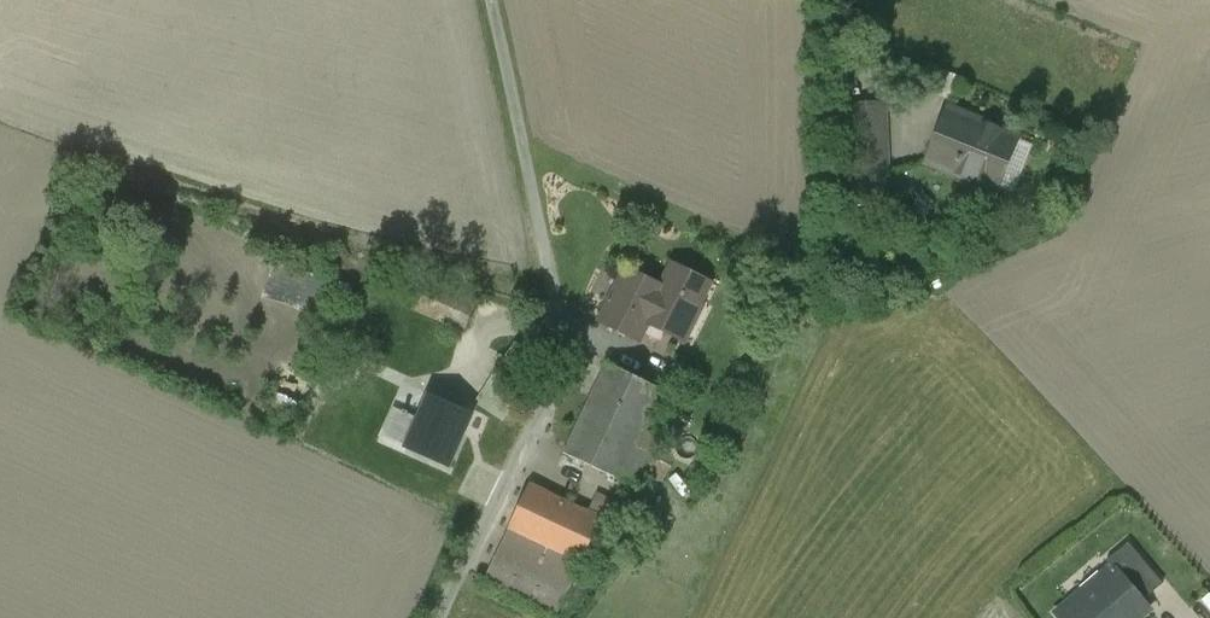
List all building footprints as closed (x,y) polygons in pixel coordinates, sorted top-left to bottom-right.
[(883,104),(850,105),(855,200),(886,198),(885,171),(886,171),(883,104)] [(1018,136),(949,107),(927,162),(997,190),(1018,136)] [(709,282),(673,265),(663,285),(665,286),(663,289),(694,305),(695,304),(699,302),(709,282)] [(663,285),(627,268),(601,322),(638,341),(651,315),(682,330),(694,305),(663,289),(665,286),(663,285)] [(343,288),(293,272),(284,298),(335,314),(343,288)] [(472,304),(438,290),(429,312),(462,327),(472,304)] [(663,391),(608,364),(565,454),(634,486),(648,456),(635,450),(663,391)] [(522,392),(497,376),(478,403),(503,419),(522,392)] [(452,405),(431,396),(420,420),(408,447),(408,448),(447,466),(471,413),(469,412),(468,415),(451,408),(452,405)] [(403,413),(397,411),(385,437),(386,437),(408,447),(420,420),(407,415),(408,412),(404,411),(403,413)] [(602,520),(529,485),(484,580),(557,615),(602,520)] [(1163,583),(1128,542),(1106,561),(1112,568),(1114,566),(1143,600),(1163,583)] [(1084,591),(1089,596),(1063,617),(1135,617),(1148,607),(1143,600),(1114,566),(1112,568),(1084,591)]
